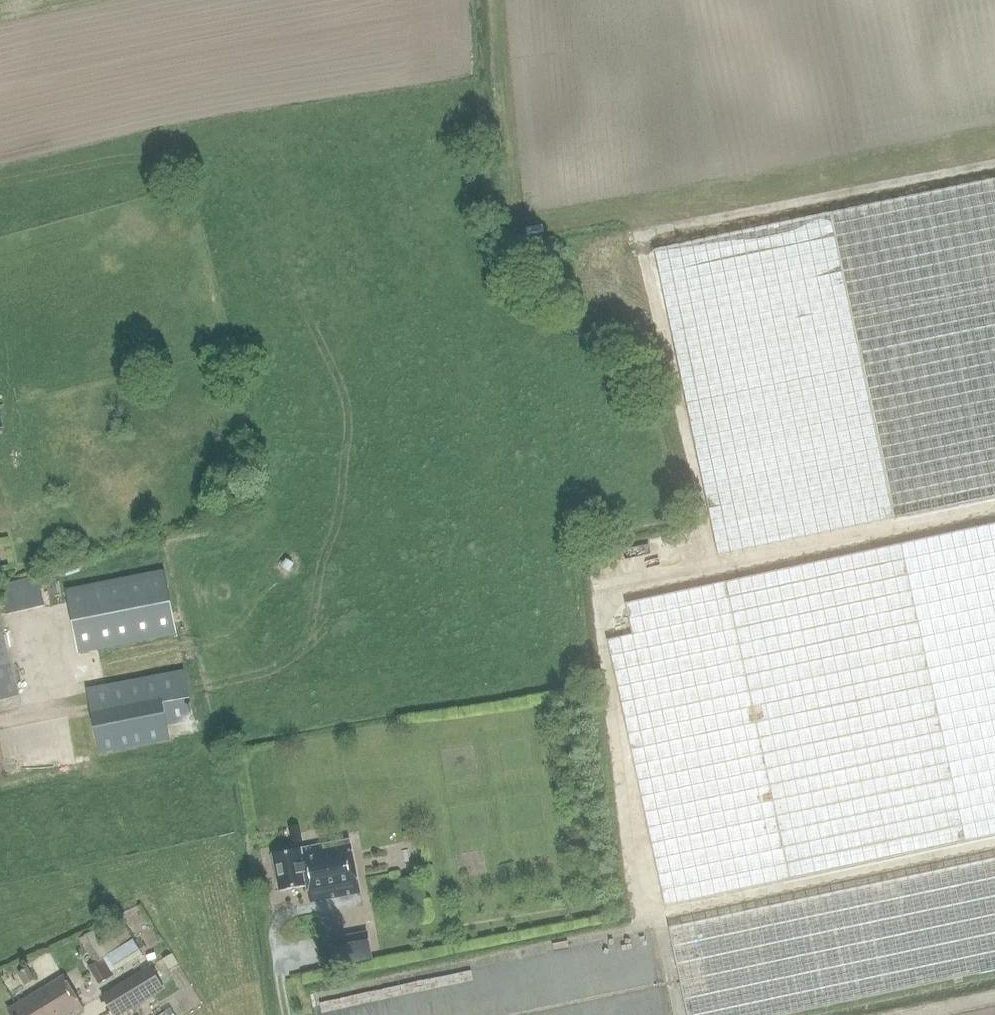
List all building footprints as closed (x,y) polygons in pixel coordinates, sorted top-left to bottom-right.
[(994,499),(994,179),(655,251),(719,557),(994,499)] [(994,837),(994,523),(626,603),(633,634),(608,640),(666,908),(784,883),(784,884),(994,837)] [(164,570),(66,589),(79,653),(177,634),(164,570)] [(162,701),(91,715),(99,754),(170,739),(167,726),(192,721),(188,700),(163,704),(162,701)] [(290,827),(292,843),(301,841),(299,826),(290,827)] [(310,903),(359,893),(348,840),(274,855),(282,891),(306,886),(310,903)] [(669,928),(688,1014),(781,1014),(994,969),(994,858),(669,928)] [(112,973),(142,954),(133,939),(133,940),(123,922),(97,938),(93,931),(83,937),(98,962),(88,967),(99,984),(113,975),(112,973)] [(327,965),(371,958),(366,931),(323,938),(327,965)] [(163,959),(169,969),(178,964),(171,953),(163,959)] [(101,995),(113,1014),(123,1014),(164,990),(150,965),(101,995)] [(18,972),(25,985),(35,979),(28,967),(18,972)] [(85,1008),(65,975),(7,1009),(11,1014),(74,1014),(85,1008)]
